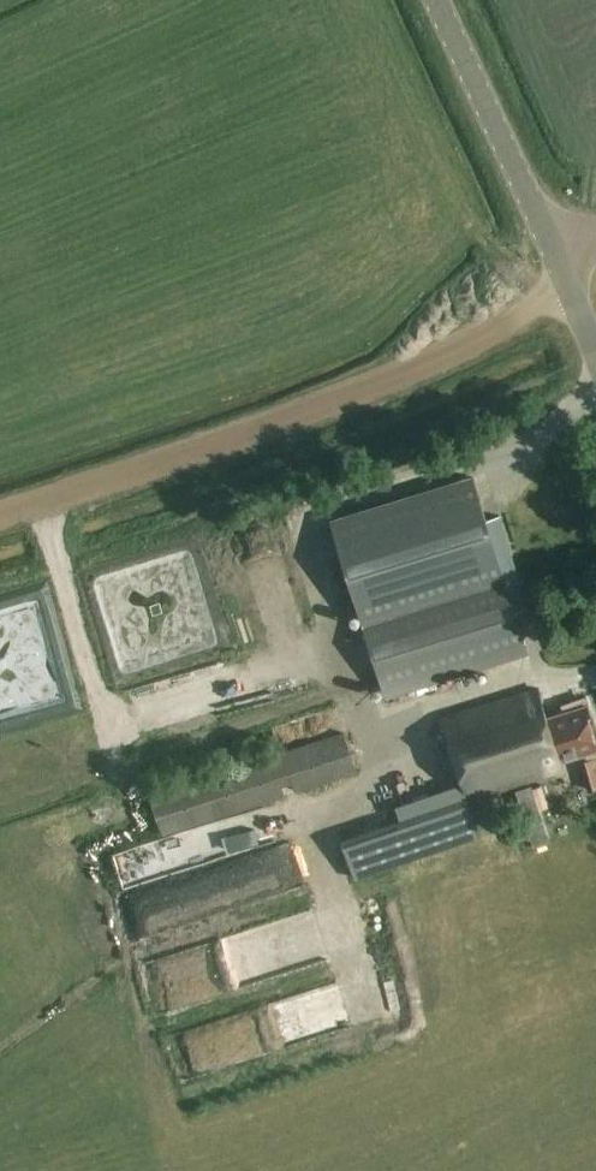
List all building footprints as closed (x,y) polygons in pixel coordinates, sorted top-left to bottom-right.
[(500,565),(510,594),(523,590),(500,516),(487,520),(473,478),(332,521),(360,609),(500,565)] [(500,565),(360,609),(388,699),(529,654),(500,565)] [(139,589),(149,624),(167,619),(157,584),(139,589)] [(467,801),(565,770),(563,761),(595,750),(595,740),(586,708),(549,720),(538,687),(442,718),(467,801)] [(163,836),(357,772),(344,733),(150,797),(163,836)] [(581,762),(590,790),(595,788),(595,757),(581,762)] [(479,836),(467,801),(344,842),(356,877),(479,836)] [(143,933),(198,915),(185,877),(130,896),(143,933)]
